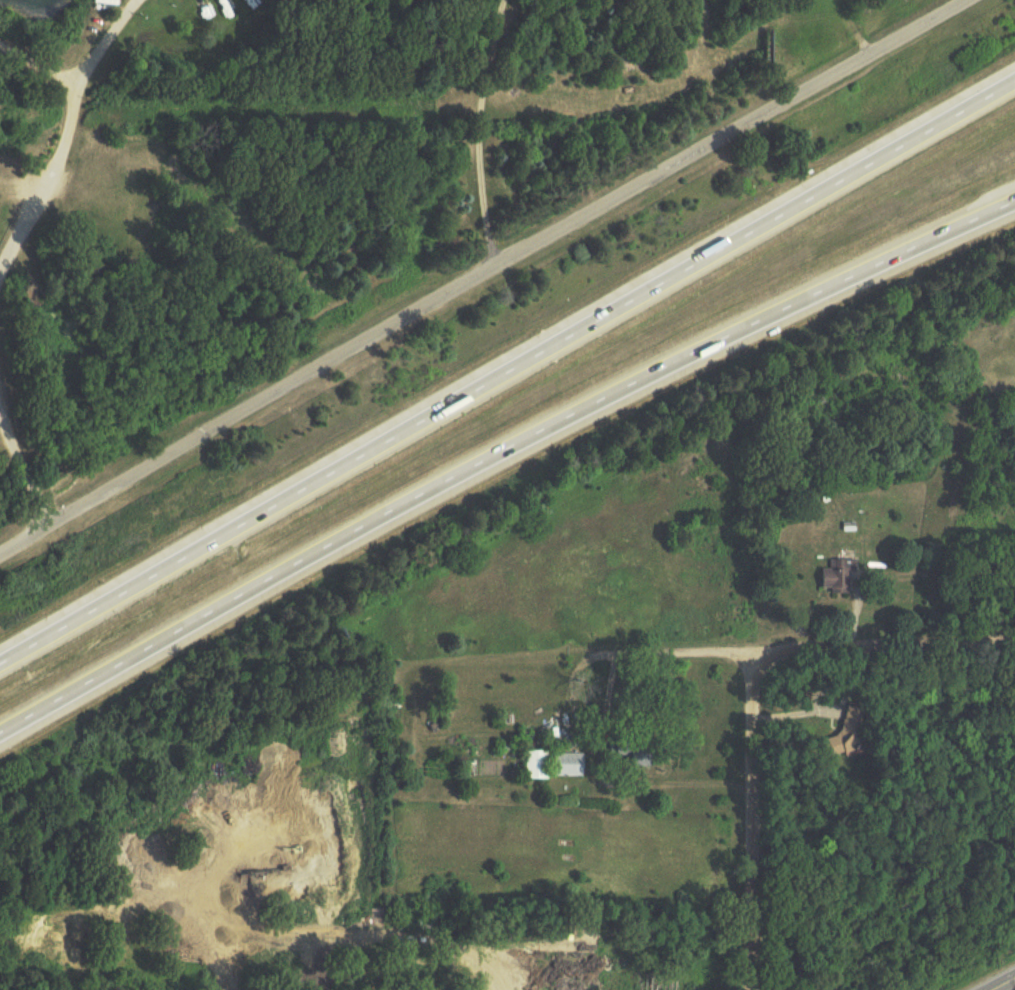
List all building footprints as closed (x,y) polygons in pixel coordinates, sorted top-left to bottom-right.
[(832,560),(832,570),(823,570),(823,588),(854,588),(854,560),(832,560)] [(861,758),(870,711),(845,706),(836,753),(861,758)] [(619,756),(637,757),(636,767),(657,768),(658,744),(620,742),(619,756)] [(551,780),(551,751),(528,751),(528,780),(551,780)] [(555,778),(586,778),(586,754),(555,754),(555,778)]
